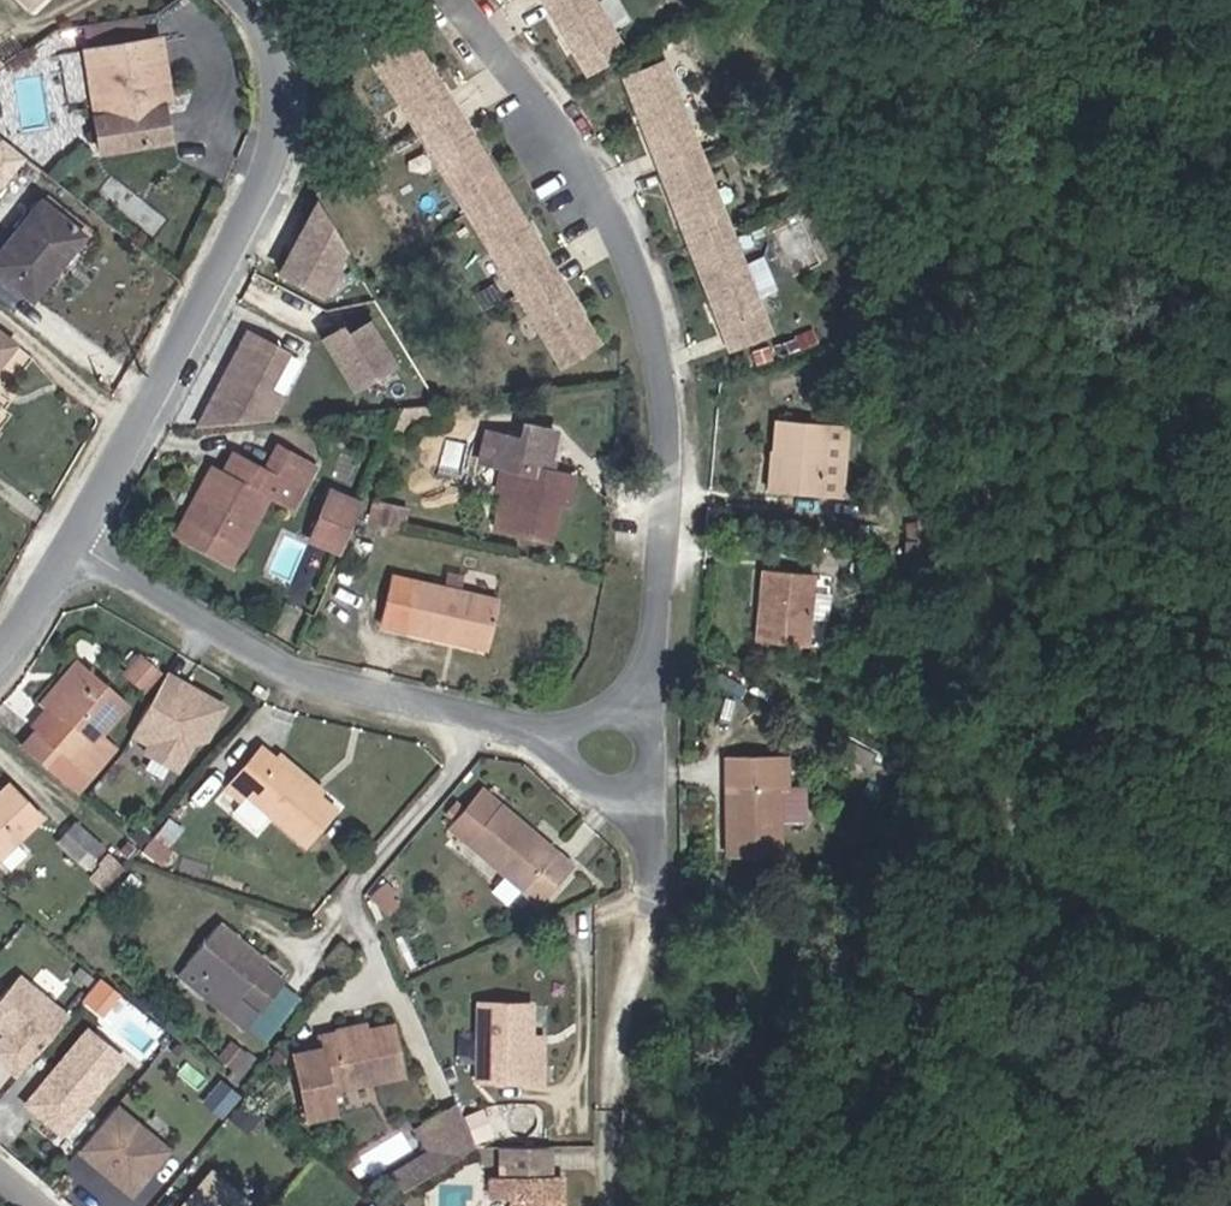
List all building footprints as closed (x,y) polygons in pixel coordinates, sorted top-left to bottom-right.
[(30,20),(51,0),(12,0),(30,20)] [(563,17),(604,90),(639,69),(601,0),(554,0),(563,17)] [(434,144),(482,228),(528,309),(569,381),(604,363),(562,287),(517,207),(470,123),(423,40),(387,61),(434,144)] [(163,57),(149,58),(153,100),(168,98),(163,57)] [(156,126),(170,124),(179,121),(176,98),(168,98),(153,100),(149,58),(60,71),(66,117),(89,116),(96,169),(158,159),(156,126)] [(774,365),(778,364),(739,255),(711,176),(678,84),(640,98),(672,191),(699,268),(722,334),(735,373),(756,369),(761,368),(767,366),(774,365)] [(174,168),(170,124),(156,126),(158,159),(159,170),(174,168)] [(6,179),(9,140),(0,139),(0,179),(6,179)] [(345,245),(312,195),(275,269),(320,293),(345,245)] [(32,218),(0,260),(0,291),(26,312),(74,252),(32,218)] [(398,360),(367,315),(339,319),(316,333),(353,390),(398,360)] [(291,349),(246,328),(192,427),(275,419),(286,395),(271,388),(291,349)] [(523,457),(488,451),(482,480),(502,484),(497,509),(498,509),(490,546),(553,558),(561,521),(564,521),(571,492),(547,487),(555,448),(526,442),(523,457)] [(825,524),(832,453),(779,447),(772,520),(825,524)] [(305,473),(279,459),(266,482),(232,463),(219,486),(208,480),(170,549),(217,572),(249,515),(275,527),(305,473)] [(376,496),(367,516),(399,530),(408,510),(376,496)] [(360,531),(332,521),(314,565),(341,576),(360,531)] [(812,597),(760,591),(752,664),(804,670),(812,597)] [(503,630),(398,604),(386,650),(450,666),(452,657),(493,668),(503,630)] [(147,689),(165,668),(143,649),(125,670),(147,689)] [(230,700),(166,670),(128,736),(144,744),(140,753),(180,772),(230,700)] [(18,763),(69,809),(87,790),(73,775),(110,735),(71,699),(15,759),(18,763)] [(18,763),(5,779),(56,823),(69,809),(18,763)] [(247,780),(262,792),(268,786),(253,772),(247,780)] [(782,780),(721,778),(717,876),(766,879),(767,847),(785,847),(788,810),(780,808),(782,780)] [(233,826),(233,825),(234,826),(228,834),(249,852),(259,839),(297,871),(327,838),(268,786),(262,792),(247,780),(231,796),(218,812),(224,818),(233,826)] [(473,815),(455,833),(475,852),(492,835),(473,815)] [(89,866),(107,843),(76,819),(58,842),(89,866)] [(32,852),(0,821),(0,888),(32,852)] [(475,852),(455,833),(440,849),(495,901),(480,915),(494,928),(511,915),(527,931),(562,895),(498,838),(492,835),(475,852)] [(120,899),(111,908),(122,920),(131,910),(120,899)] [(206,946),(174,984),(219,1022),(224,1016),(243,1031),(265,1004),(249,990),(251,983),(206,946)] [(3,997),(0,1000),(0,1091),(4,1094),(51,1038),(3,997)] [(80,1004),(65,1022),(82,1037),(97,1018),(80,1004)] [(516,1039),(464,1032),(460,1088),(491,1092),(489,1109),(523,1113),(525,1094),(512,1093),(516,1039)] [(73,1049),(12,1122),(46,1151),(108,1078),(73,1049)] [(308,1077),(282,1083),(293,1141),(319,1138),(316,1115),(387,1100),(380,1055),(340,1061),(338,1053),(320,1056),(320,1061),(306,1064),(308,1077)] [(468,1111),(476,1138),(491,1133),(483,1107),(468,1111)] [(64,1168),(108,1205),(122,1205),(153,1169),(100,1125),(64,1168)] [(424,1188),(457,1168),(440,1127),(401,1149),(414,1171),(424,1188)] [(414,1171),(375,1194),(383,1205),(393,1205),(424,1188),(414,1171)] [(185,1205),(224,1205),(201,1187),(185,1205)]
